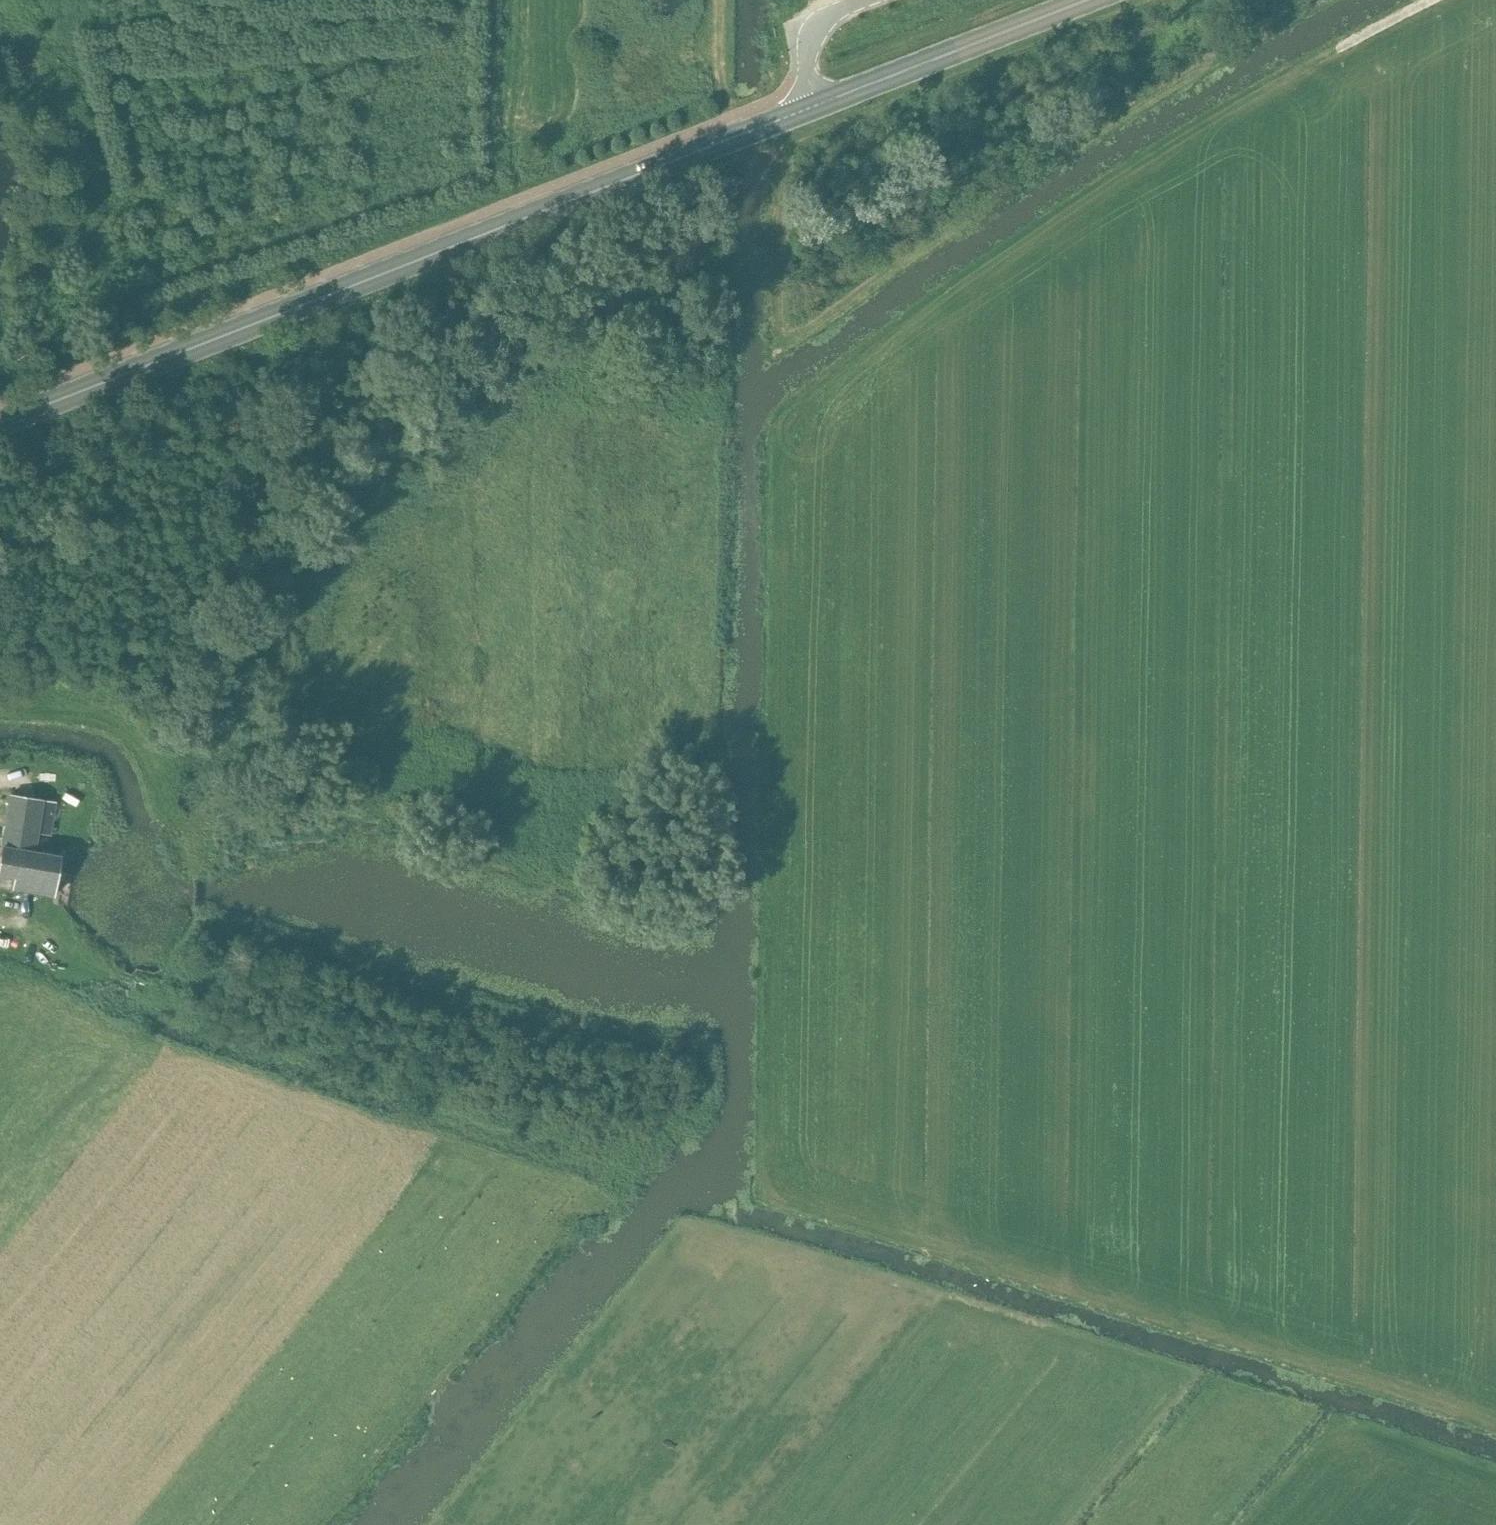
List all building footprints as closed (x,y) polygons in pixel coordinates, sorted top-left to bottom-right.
[(10,794),(0,855),(0,889),(10,891),(10,889),(55,897),(61,854),(37,851),(39,833),(51,835),(56,801),(10,794)]
